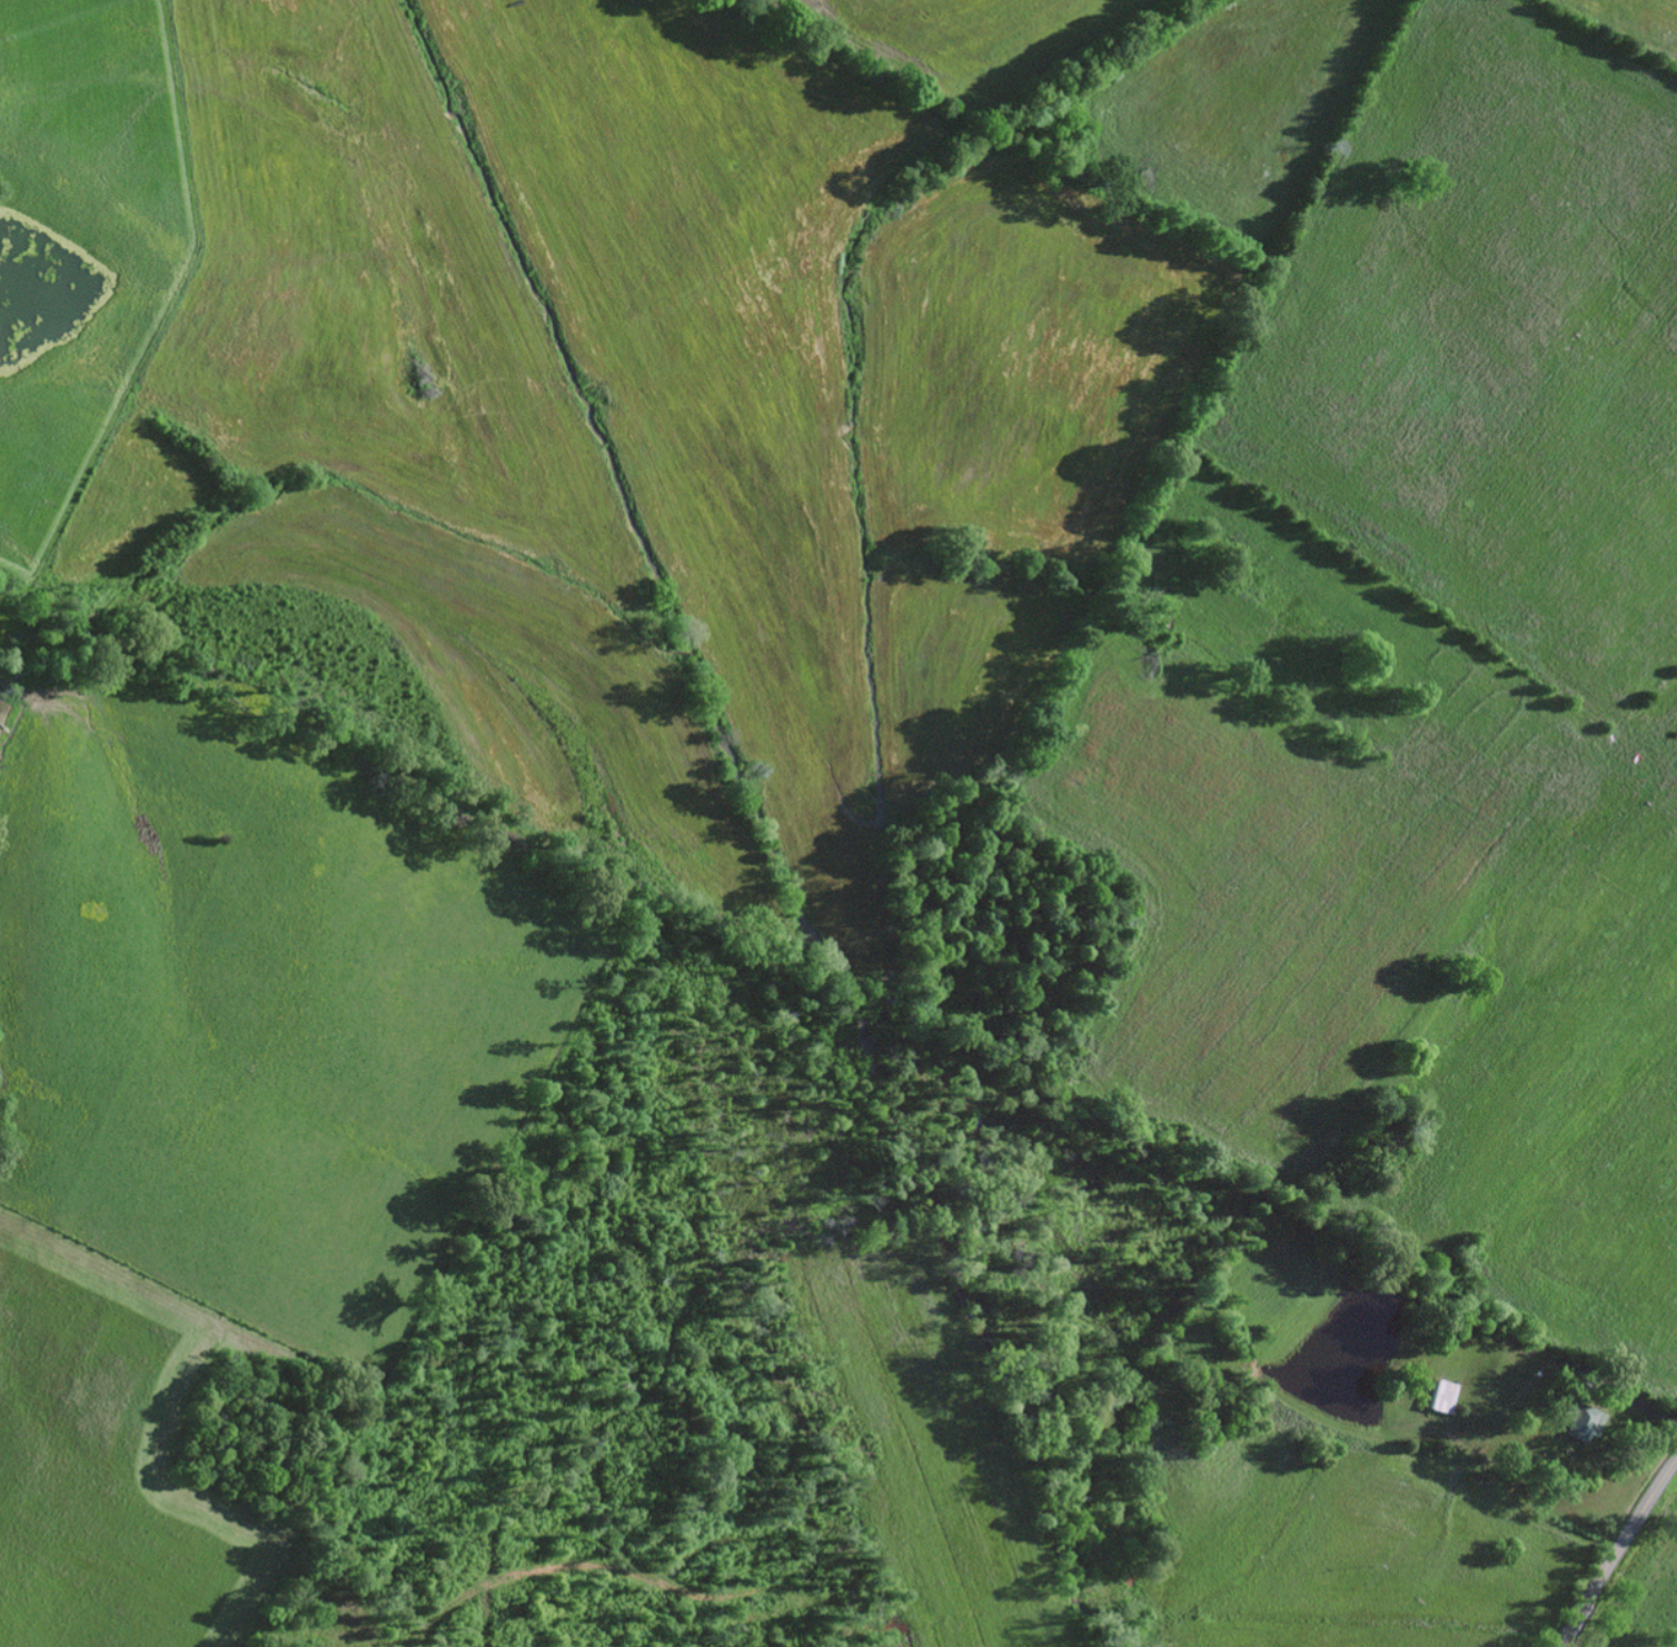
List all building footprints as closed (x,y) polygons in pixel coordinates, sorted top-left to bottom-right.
[(1438,1377),(1458,1382),(1450,1411),(1429,1406),(1438,1377)] [(1612,1391),(1618,1381),(1638,1395),(1633,1403),(1612,1391)] [(1588,1440),(1564,1430),(1579,1396),(1602,1406),(1588,1440)]
